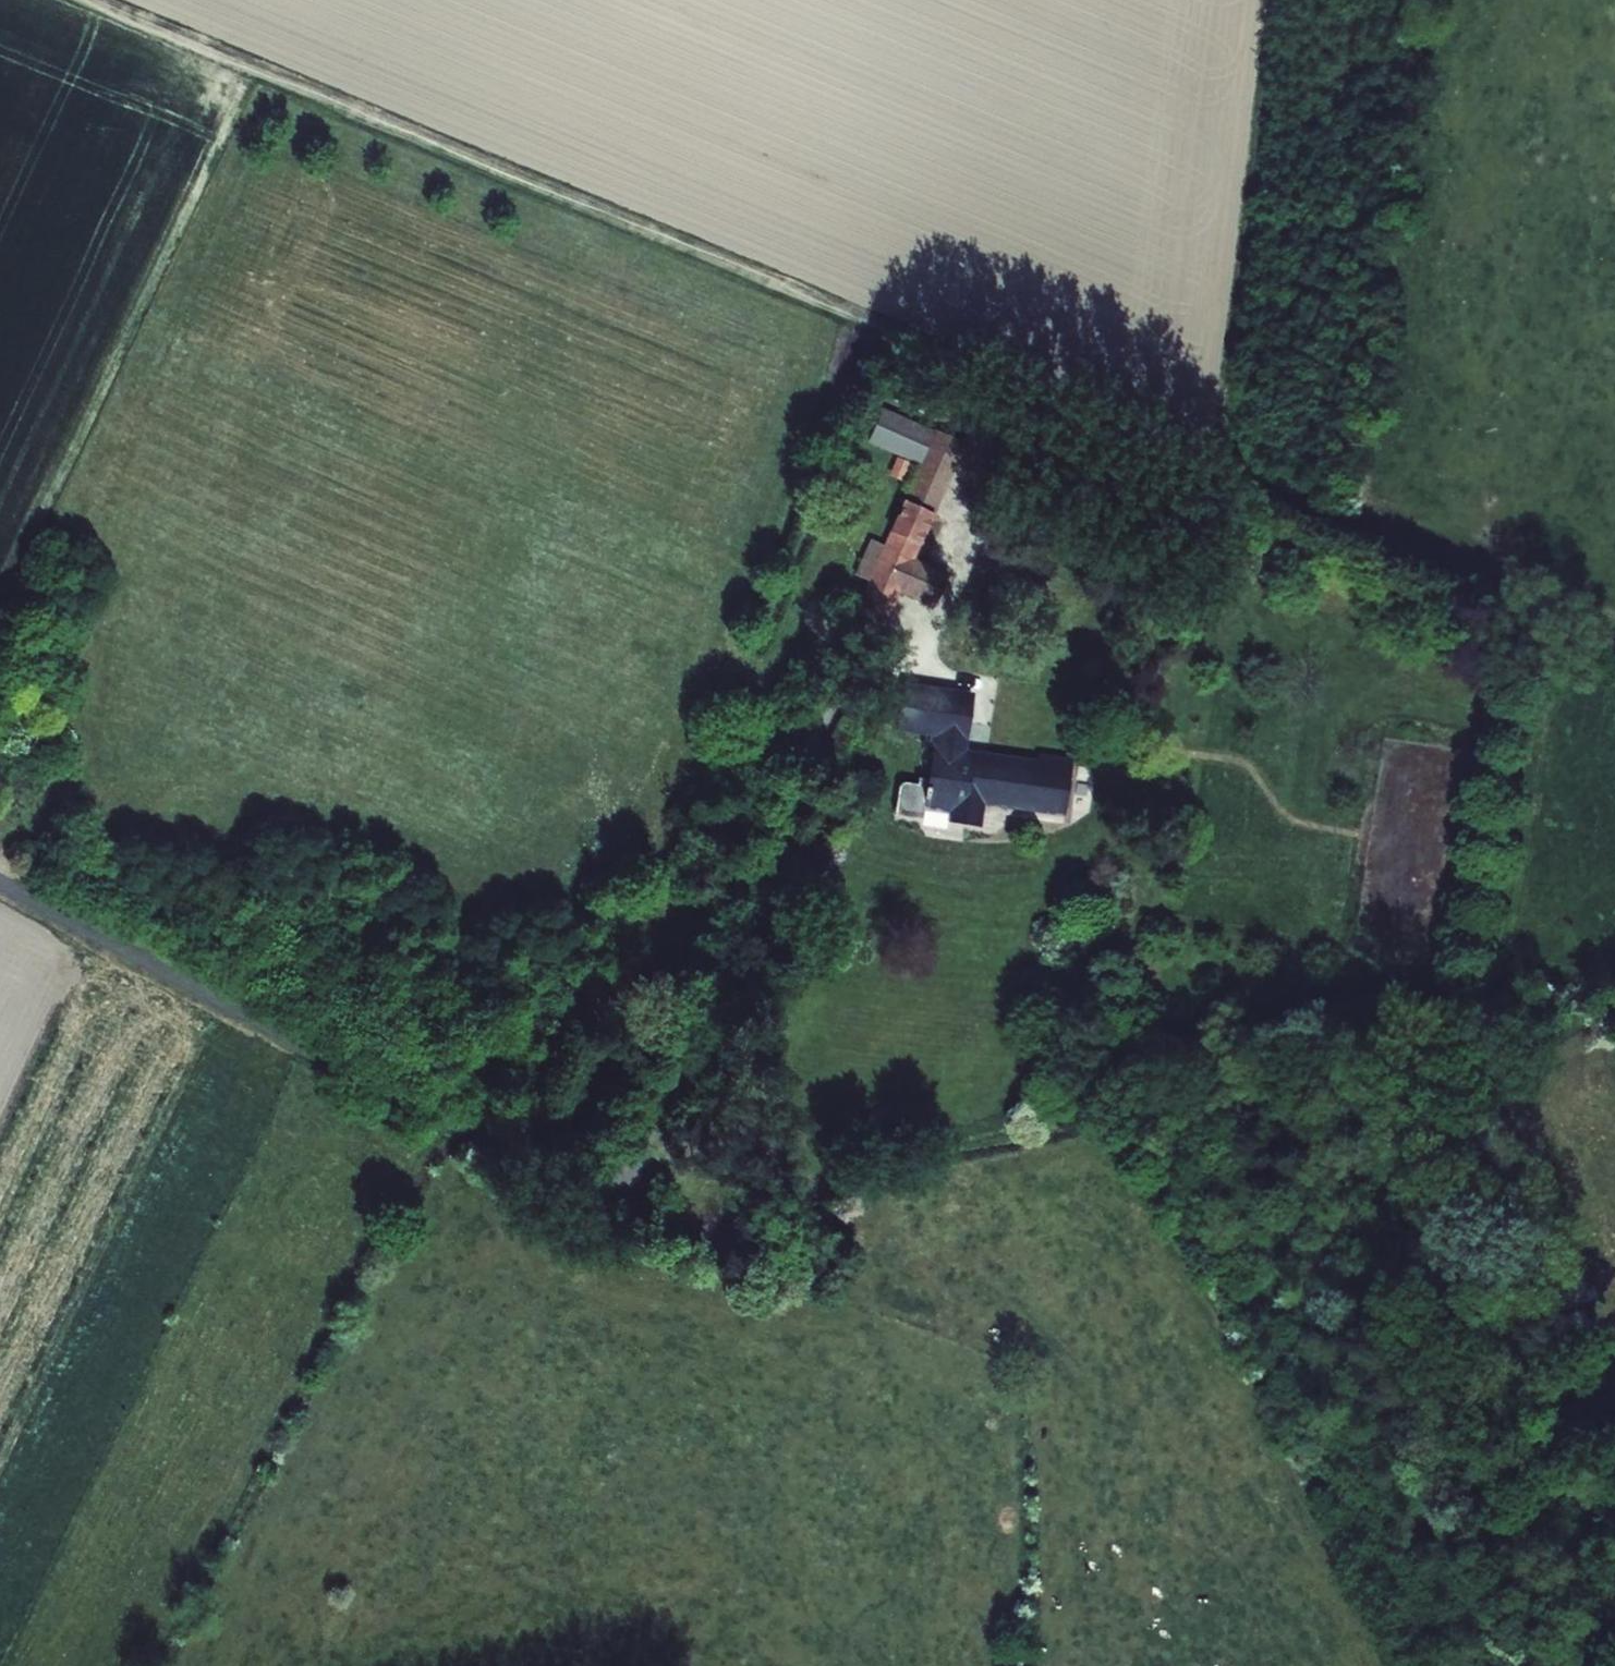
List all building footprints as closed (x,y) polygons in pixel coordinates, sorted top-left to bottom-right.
[(890,550),(853,626),(880,638),(901,595),(940,612),(954,580),(890,550)] [(982,825),(985,800),(1068,810),(1076,758),(1041,753),(1040,760),(966,751),(972,695),(904,686),(899,728),(927,731),(926,746),(936,747),(941,748),(938,779),(932,779),(922,777),(922,784),(910,783),(909,782),(908,782),(907,783),(905,784),(904,785),(903,786),(903,787),(903,788),(900,813),(928,816),(929,808),(957,811),(967,823),(982,825)] [(936,747),(932,779),(938,779),(941,748),(936,747)]
